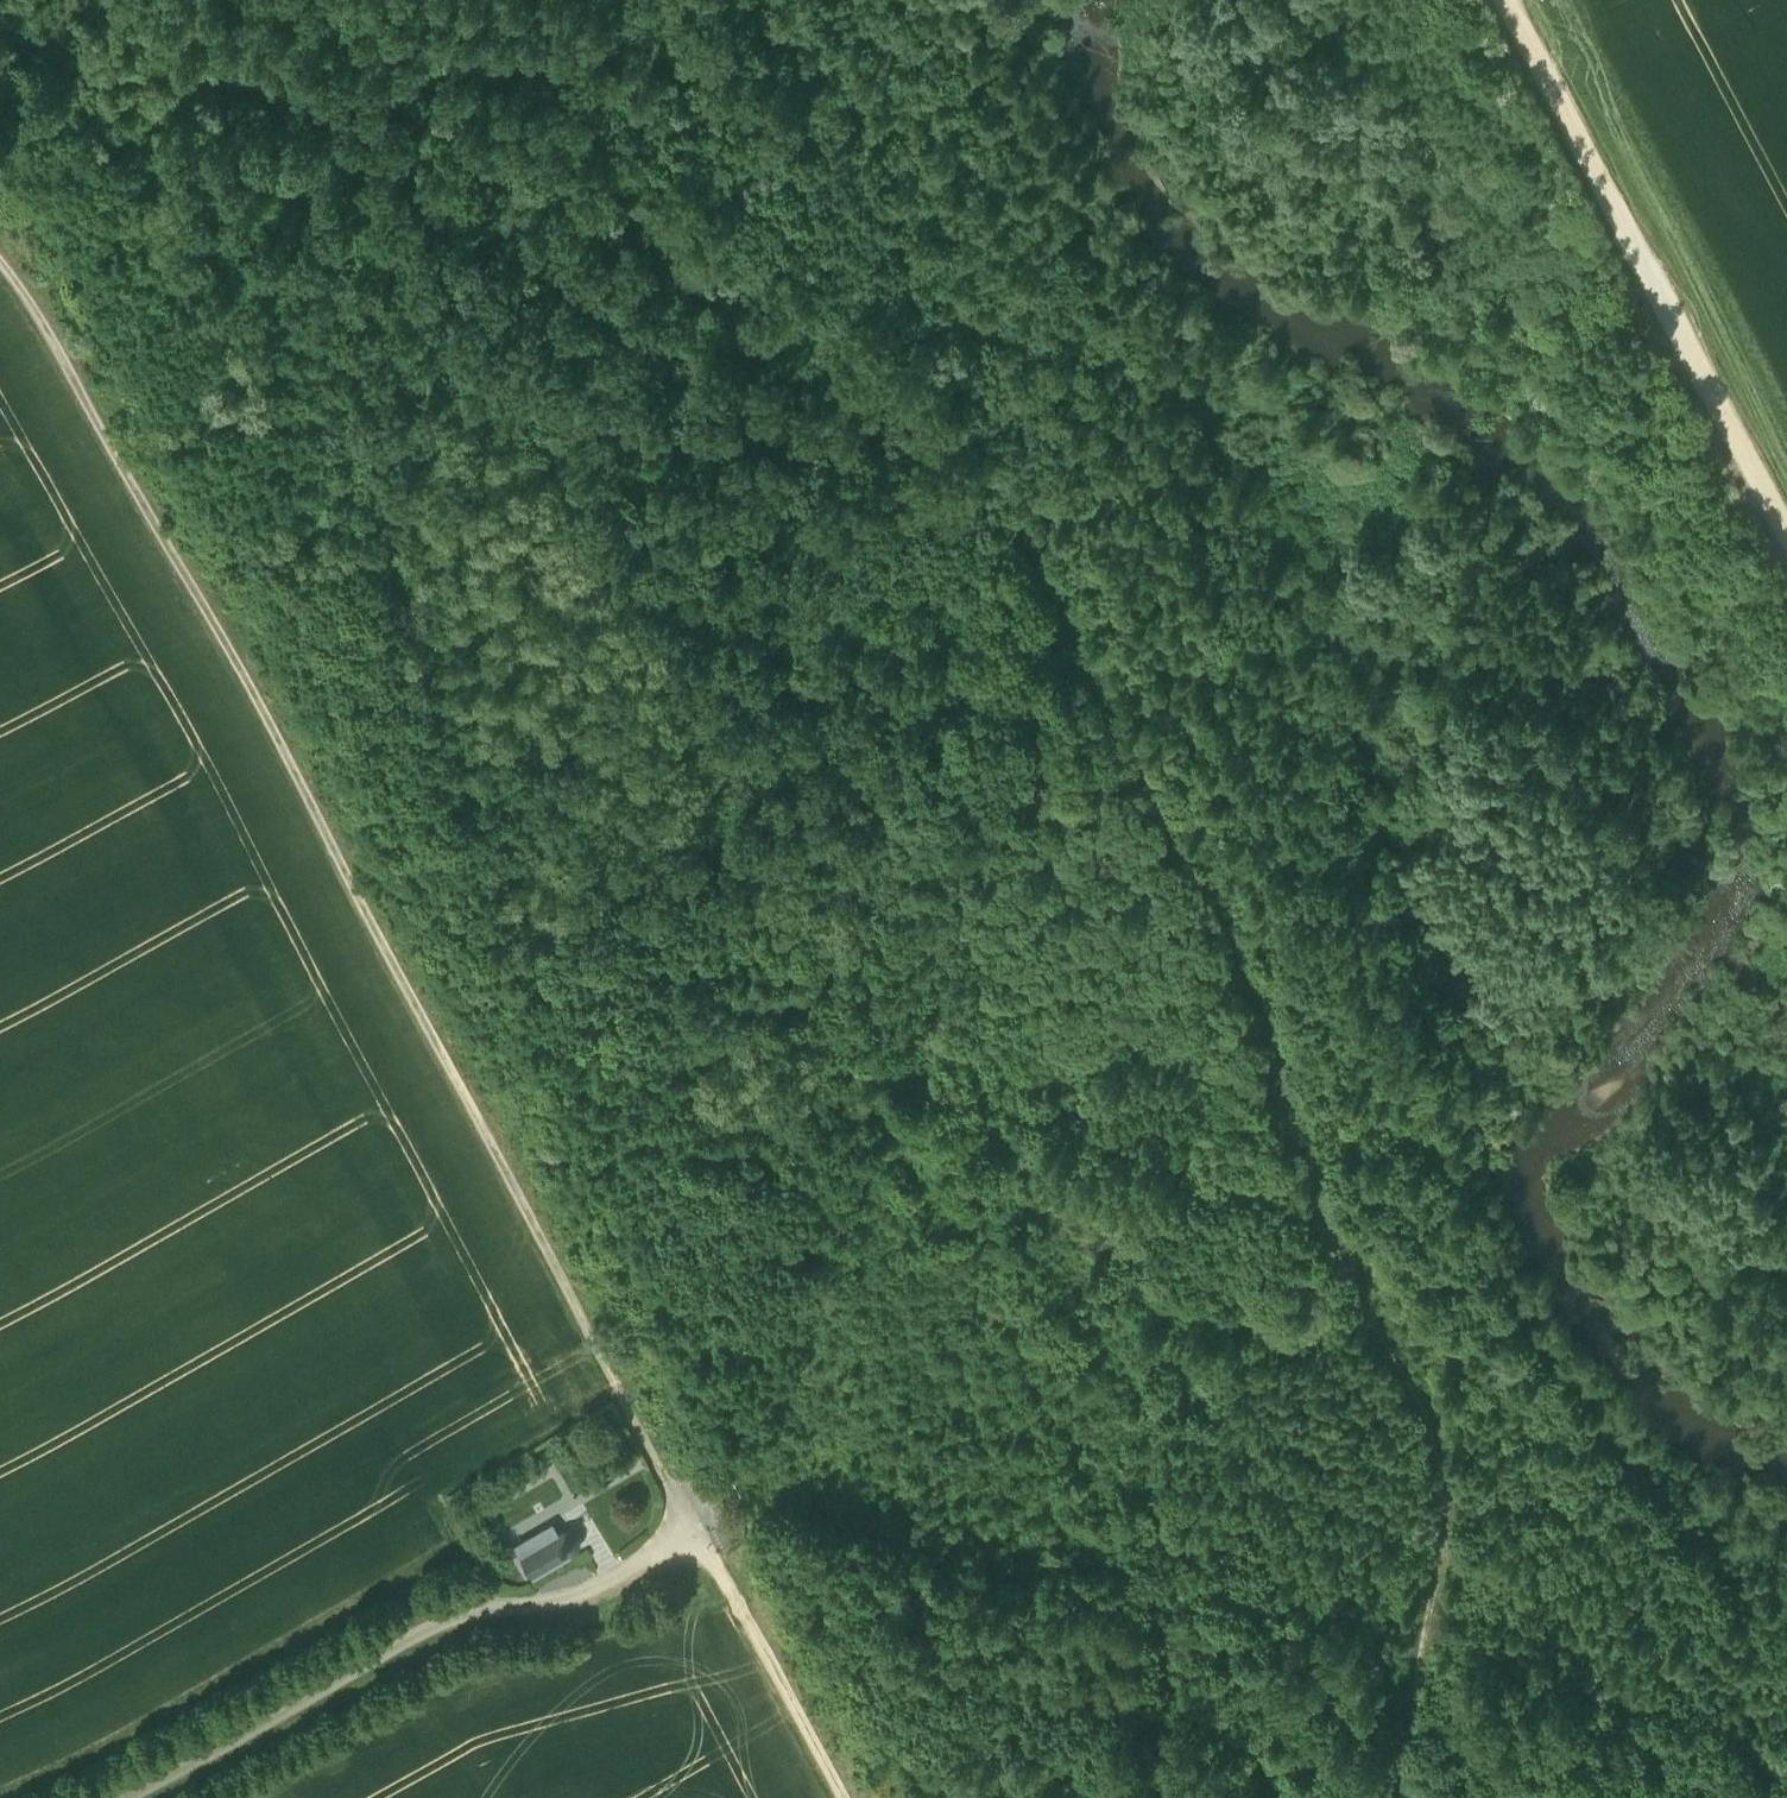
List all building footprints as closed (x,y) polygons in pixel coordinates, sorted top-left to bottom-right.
[(512,1503),(531,1538),(574,1515),(575,1511),(577,1507),(580,1503),(579,1498),(576,1493),(572,1490),(567,1490),(562,1492),(557,1490),(551,1481),(512,1503)]
